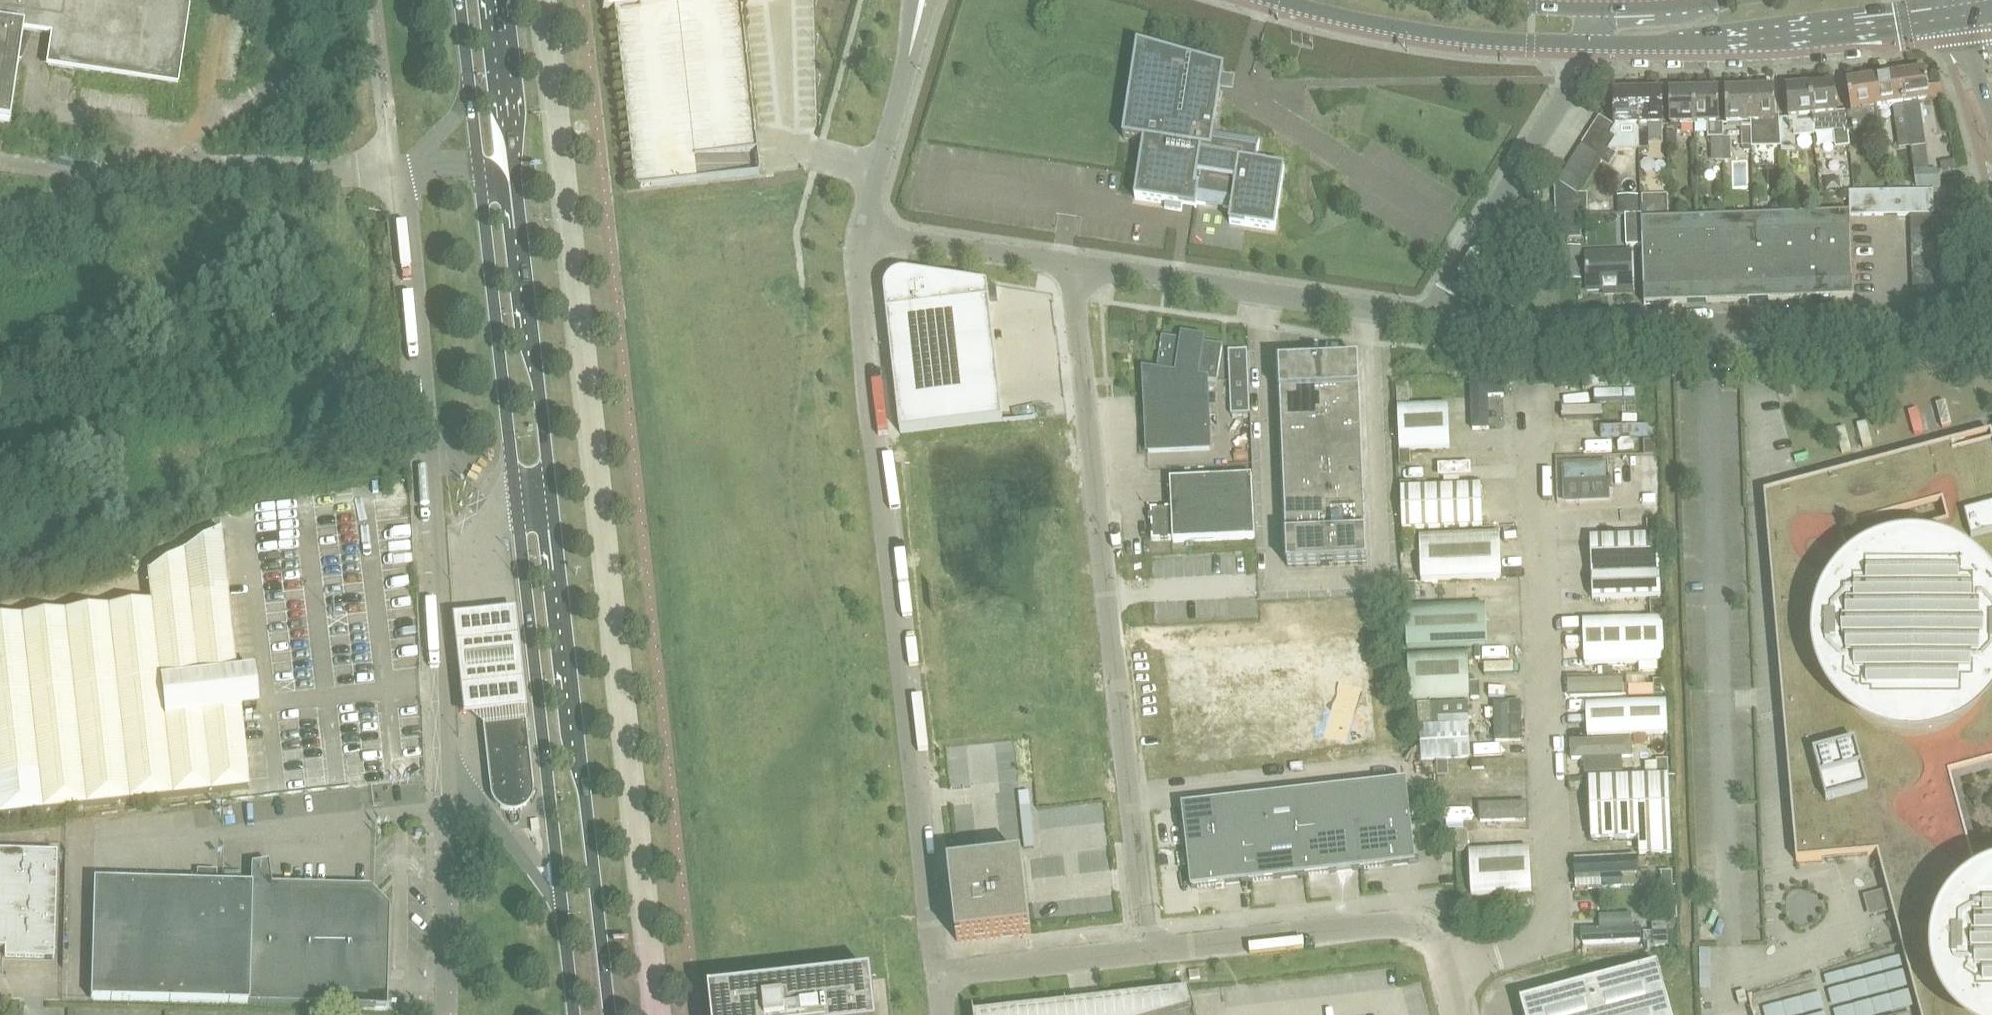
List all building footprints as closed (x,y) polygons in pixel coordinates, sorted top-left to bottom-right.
[(9,125),(13,93),(15,85),(19,85),(20,77),(16,76),(23,30),(51,34),(46,66),(85,72),(177,85),(189,0),(0,0),(0,123),(9,125)] [(603,10),(613,8),(688,0),(601,0),(603,10)] [(740,0),(688,0),(613,8),(634,188),(759,174),(754,130),(740,5),(740,0)] [(1224,70),(1222,69),(1138,45),(1124,139),(1144,142),(1135,199),(1166,204),(1165,208),(1175,210),(1181,211),(1182,206),(1196,208),(1197,204),(1212,206),(1232,209),(1230,223),(1249,226),(1275,230),(1285,168),(1256,164),(1260,141),(1214,134),(1219,104),(1222,87),(1224,72),(1224,70)] [(1925,70),(1900,74),(1907,130),(1909,140),(1923,138),(1918,103),(1930,101),(1925,70)] [(1235,74),(1224,72),(1222,87),(1233,89),(1235,74)] [(1897,131),(1907,130),(1900,74),(1887,76),(1887,73),(1876,74),(1877,78),(1872,78),(1876,109),(1893,106),(1897,131)] [(1847,116),(1849,136),(1880,132),(1876,109),(1872,78),(1847,82),(1852,114),(1846,115),(1847,116)] [(1850,149),(1849,136),(1847,116),(1837,117),(1834,84),(1810,86),(1815,135),(1835,134),(1837,151),(1850,149)] [(1780,122),(1783,145),(1784,154),(1796,153),(1795,140),(1815,138),(1815,135),(1810,86),(1787,88),(1790,122),(1780,122)] [(1774,90),(1749,91),(1751,124),(1751,132),(1752,146),(1783,145),(1780,122),(1775,122),(1774,90)] [(1727,124),(1751,124),(1749,91),(1726,92),(1727,124)] [(1671,126),(1695,126),(1694,92),(1670,93),(1671,126)] [(1718,92),(1694,92),(1695,126),(1709,125),(1709,141),(1712,141),(1713,159),(1718,159),(1723,158),(1722,125),(1719,125),(1718,92)] [(1614,94),(1614,126),(1610,134),(1595,124),(1589,133),(1611,146),(1616,137),(1630,137),(1630,167),(1639,167),(1639,150),(1639,137),(1639,126),(1638,93),(1614,94)] [(1663,126),(1662,101),(1662,93),(1638,93),(1639,126),(1663,126)] [(1743,147),(1752,146),(1751,132),(1742,132),(1743,147)] [(1611,146),(1589,133),(1583,143),(1604,157),(1611,146)] [(1677,149),(1677,136),(1667,136),(1668,150),(1677,149)] [(1639,137),(1639,150),(1649,150),(1648,137),(1639,137)] [(1730,138),(1723,138),(1723,158),(1723,163),(1731,162),(1731,158),(1730,138)] [(1598,167),(1604,157),(1583,143),(1577,153),(1598,167)] [(1577,153),(1570,163),(1592,177),(1598,167),(1577,153)] [(1954,168),(1953,160),(1941,162),(1942,171),(1954,168)] [(1586,186),(1592,177),(1570,163),(1564,173),(1586,186)] [(1916,188),(1928,187),(1940,187),(1937,171),(1925,171),(1915,172),(1916,188)] [(1586,186),(1564,173),(1557,183),(1577,195),(1581,193),(1586,186)] [(1556,216),(1580,216),(1588,215),(1588,196),(1581,196),(1581,193),(1577,195),(1557,183),(1555,188),(1556,216)] [(1911,215),(1934,214),(1933,191),(1896,192),(1897,215),(1911,215)] [(1874,216),(1873,192),(1862,193),(1863,216),(1874,216)] [(1873,192),(1874,216),(1886,216),(1885,192),(1873,192)] [(1885,192),(1886,216),(1897,215),(1896,192),(1885,192)] [(1862,193),(1850,193),(1850,212),(1850,216),(1863,216),(1862,193)] [(1640,214),(1640,199),(1620,199),(1620,214),(1640,214)] [(1777,203),(1772,208),(1773,213),(1784,212),(1784,203),(1777,203)] [(1668,205),(1643,206),(1643,217),(1668,217),(1668,205)] [(1641,220),(1642,245),(1644,289),(1644,305),(1853,298),(1852,282),(1851,221),(1850,216),(1850,212),(1641,220)] [(1640,214),(1625,214),(1626,246),(1642,245),(1641,220),(1640,214)] [(1934,214),(1911,215),(1911,226),(1934,226),(1934,217),(1934,214)] [(1554,240),(1557,240),(1581,239),(1580,216),(1556,216),(1553,216),(1554,240)] [(1911,226),(1912,237),(1935,237),(1934,226),(1911,226)] [(1935,237),(1912,237),(1912,249),(1935,248),(1935,237)] [(1581,248),(1559,248),(1560,281),(1582,280),(1581,248)] [(1912,249),(1912,260),(1936,259),(1935,248),(1912,249)] [(1632,293),(1632,281),(1630,253),(1598,255),(1586,255),(1587,291),(1615,290),(1615,294),(1632,293)] [(1936,259),(1912,260),(1913,271),(1936,270),(1936,259)] [(1913,271),(1913,282),(1936,281),(1936,270),(1913,271)] [(885,290),(884,295),(887,313),(886,313),(900,434),(1003,423),(990,302),(998,301),(996,287),(907,274),(902,273),(897,275),(892,277),(889,281),(886,285),(885,290)] [(1913,293),(1937,292),(1936,281),(1913,282),(1913,293)] [(1937,292),(1913,293),(1913,295),(1914,304),(1937,303),(1937,292)] [(1146,391),(1145,391),(1148,453),(1210,450),(1207,388),(1206,388),(1205,381),(1217,382),(1223,346),(1203,343),(1204,339),(1183,336),(1182,340),(1162,337),(1155,382),(1146,382),(1146,391)] [(1231,415),(1250,414),(1247,350),(1229,351),(1231,415)] [(1359,361),(1279,365),(1288,567),(1367,564),(1359,361)] [(1473,431),(1489,431),(1489,397),(1505,396),(1505,382),(1472,383),(1473,431)] [(1410,385),(1398,385),(1399,400),(1411,400),(1410,385)] [(1625,385),(1571,388),(1571,398),(1625,396),(1625,385)] [(1452,403),(1401,405),(1403,449),(1453,448),(1452,403)] [(1764,494),(1790,792),(1991,739),(1991,436),(1991,433),(1950,444),(1805,483),(1764,494)] [(1642,442),(1642,455),(1654,455),(1653,441),(1642,442)] [(1412,451),(1400,452),(1401,466),(1412,465),(1412,451)] [(1611,462),(1563,464),(1564,485),(1611,483),(1611,462)] [(1511,478),(1510,466),(1456,468),(1457,480),(1511,478)] [(1152,541),(1173,540),(1173,542),(1255,538),(1252,477),(1170,480),(1171,508),(1151,509),(1152,541)] [(1484,487),(1404,489),(1405,528),(1485,526),(1484,487)] [(1658,521),(1647,521),(1647,535),(1653,534),(1658,534),(1658,521)] [(0,620),(0,817),(249,789),(241,712),(257,710),(252,670),(236,672),(221,531),(148,573),(150,603),(0,620)] [(1415,532),(1405,532),(1405,552),(1415,552),(1415,532)] [(1587,575),(1655,573),(1653,534),(1647,535),(1585,537),(1587,575)] [(1503,535),(1423,537),(1424,580),(1504,578),(1503,535)] [(1660,574),(1592,577),(1593,601),(1661,598),(1660,574)] [(1416,584),(1405,584),(1405,599),(1417,598),(1416,584)] [(1661,601),(1651,601),(1651,615),(1662,615),(1661,601)] [(1488,603),(1408,606),(1410,650),(1490,647),(1488,603)] [(450,622),(461,721),(470,720),(524,714),(513,615),(450,622)] [(1579,621),(1581,664),(1661,661),(1659,618),(1579,621)] [(1468,651),(1409,654),(1411,700),(1470,698),(1468,651)] [(1665,681),(1654,681),(1654,695),(1665,695),(1665,681)] [(1523,702),(1495,703),(1497,742),(1524,741),(1523,702)] [(1586,705),(1587,736),(1633,734),(1646,734),(1667,733),(1666,702),(1586,705)] [(1430,703),(1417,704),(1418,725),(1431,725),(1430,703)] [(524,714),(470,720),(483,726),(525,721),(524,714)] [(1440,717),(1440,726),(1422,727),(1424,761),(1473,759),(1471,716),(1440,717)] [(532,791),(532,788),(525,721),(483,726),(491,793),(491,795),(492,798),(493,800),(494,802),(495,804),(497,806),(499,807),(501,808),(503,810),(505,810),(507,811),(510,811),(512,811),(515,811),(517,811),(519,810),(521,809),(523,808),(525,806),(527,804),(529,803),(530,800),(531,798),(532,796),(532,794),(532,791)] [(1646,744),(1646,734),(1633,734),(1634,745),(1646,744)] [(1790,792),(1796,862),(1877,855),(1887,891),(1868,896),(1874,917),(1892,912),(1920,1014),(1991,1014),(1991,739),(1790,792)] [(1668,760),(1657,761),(1657,775),(1668,774),(1668,760)] [(1439,763),(1440,777),(1450,776),(1449,762),(1439,763)] [(1524,765),(1472,766),(1472,776),(1475,776),(1475,781),(1504,780),(1504,776),(1525,775),(1524,765)] [(1667,854),(1663,775),(1585,779),(1588,839),(1636,837),(1636,855),(1667,854)] [(1229,803),(1212,804),(1183,808),(1185,832),(1188,864),(1189,864),(1192,889),(1418,863),(1418,862),(1415,862),(1407,789),(1406,783),(1229,803)] [(1020,807),(1021,821),(1032,820),(1030,806),(1020,807)] [(1512,809),(1460,811),(1460,824),(1513,822),(1512,809)] [(1457,832),(1457,852),(1469,852),(1469,832),(1457,832)] [(1530,849),(1470,852),(1472,895),(1532,892),(1530,849)] [(1640,856),(1577,860),(1578,877),(1641,874),(1640,856)] [(949,868),(957,942),(1031,934),(1023,860),(949,868)] [(1672,873),(1662,873),(1662,887),(1673,886),(1672,873)] [(349,887),(217,883),(89,880),(86,1000),(386,1008),(389,908),(369,888),(349,887)] [(1602,929),(1582,930),(1582,944),(1643,942),(1642,928),(1632,928),(1632,916),(1602,917),(1602,929)] [(1653,932),(1644,933),(1645,948),(1668,946),(1667,924),(1653,925),(1653,932)] [(1658,966),(1520,1003),(1524,1014),(1671,1014),(1658,966)] [(873,978),(711,996),(713,1014),(877,1014),(873,978)] [(973,1011),(974,1014),(1196,1014),(1189,990),(1103,1000),(1074,1003),(975,1014),(974,1011),(973,1011)]
